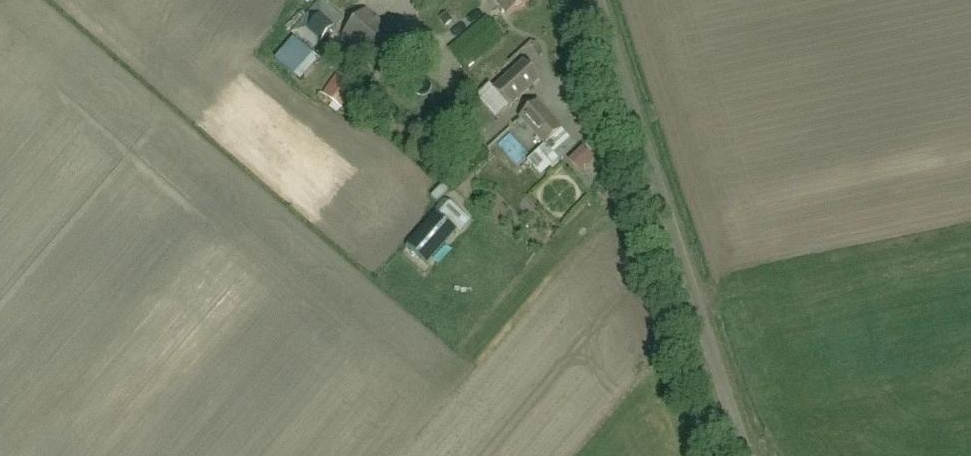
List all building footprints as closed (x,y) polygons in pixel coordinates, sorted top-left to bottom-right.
[(314,54),(344,17),(324,0),(319,0),(291,32),(314,54)] [(529,0),(498,0),(507,14),(529,0)] [(385,72),(408,46),(366,10),(343,36),(385,72)] [(293,38),(275,59),(295,77),(314,56),(293,38)] [(510,106),(540,80),(525,62),(495,89),(510,106)] [(342,108),(357,87),(339,73),(324,94),(342,108)] [(545,145),(562,131),(538,104),(522,119),(545,145)] [(545,145),(527,162),(541,177),(559,161),(545,145)] [(573,157),(581,173),(601,163),(592,147),(573,157)] [(456,203),(445,213),(463,233),(474,222),(456,203)] [(456,232),(436,215),(407,247),(427,264),(456,232)]
